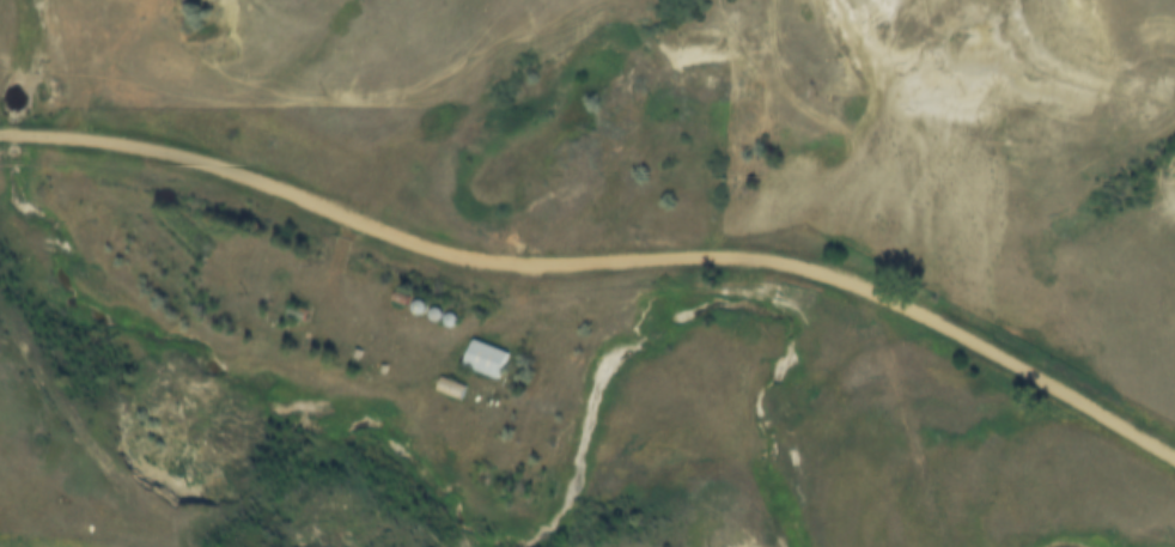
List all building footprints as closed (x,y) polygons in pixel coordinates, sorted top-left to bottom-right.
[(515,352),(476,338),(466,366),(505,380),(515,352)] [(441,390),(463,399),(468,387),(445,378),(441,390)]
